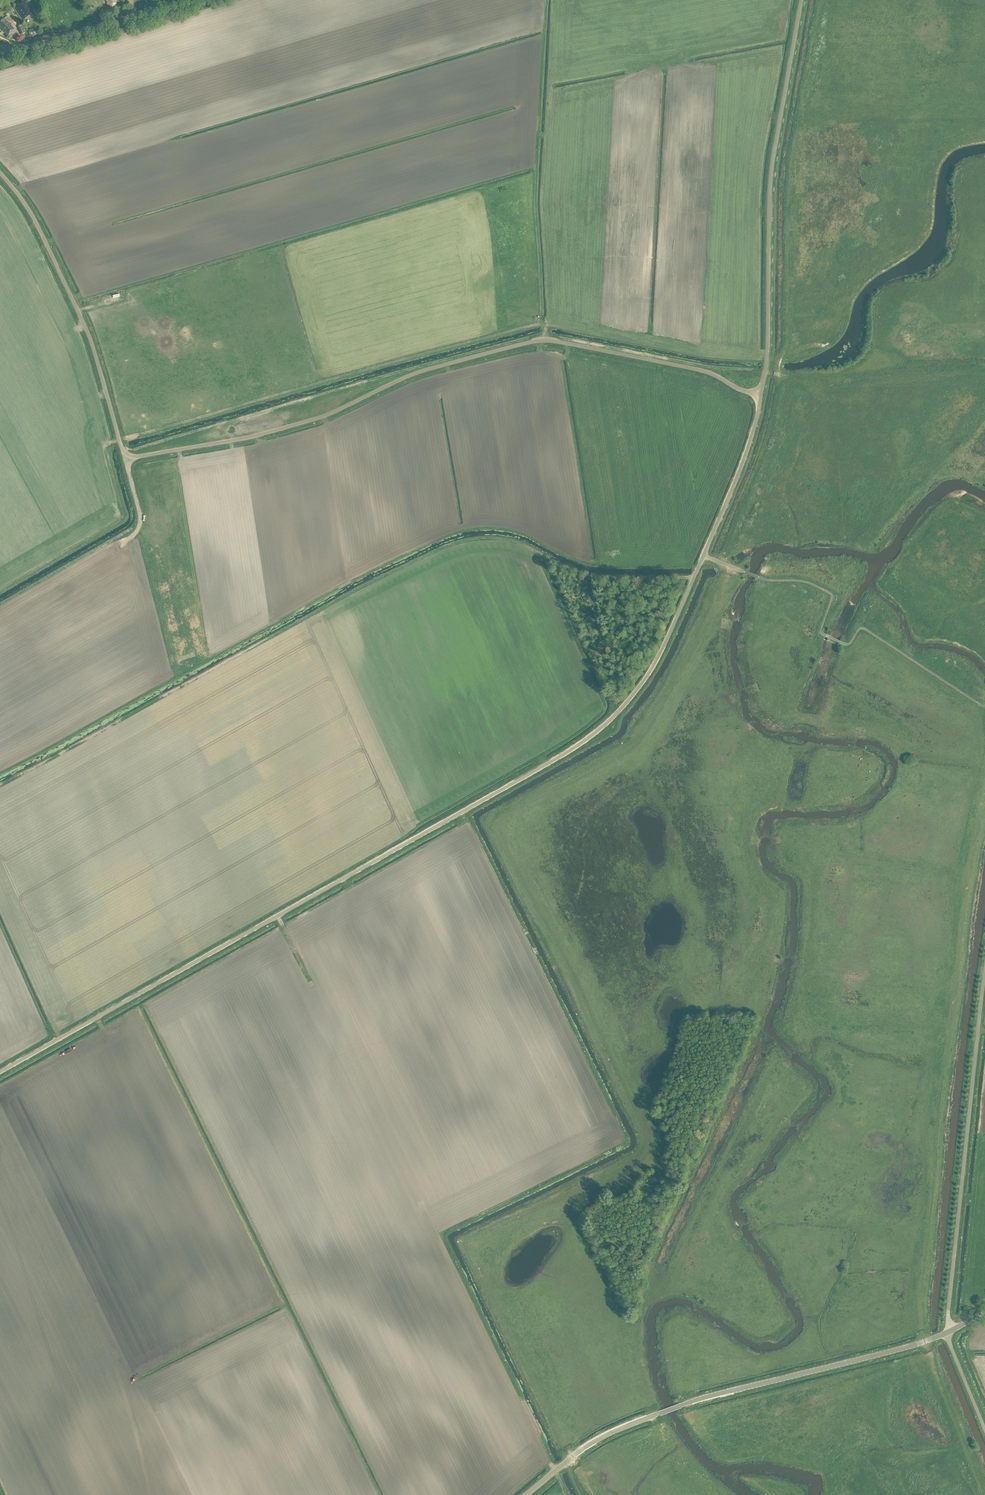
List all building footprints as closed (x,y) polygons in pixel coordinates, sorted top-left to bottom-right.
[(25,0),(18,5),(19,6),(16,8),(23,19),(33,12),(25,0)] [(116,0),(105,0),(108,2),(107,4),(111,8),(118,2),(116,0)] [(4,18),(0,21),(0,27),(8,35),(14,29),(4,18)] [(36,28),(29,30),(30,37),(38,35),(36,28)]
